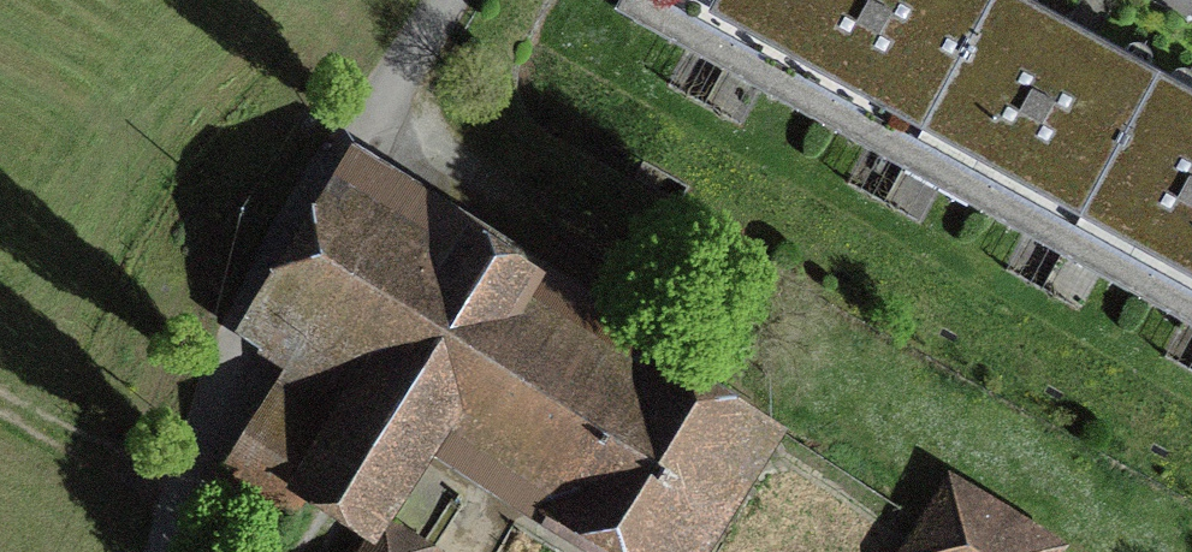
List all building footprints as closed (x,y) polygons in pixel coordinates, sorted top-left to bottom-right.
[(913,148),(994,0),(650,0),(648,4),(913,148)] [(913,148),(1071,235),(1160,73),(1081,30),(1026,0),(994,0),(913,148)] [(1071,235),(1191,301),(1191,91),(1160,73),(1071,235)] [(755,439),(597,339),(599,336),(568,317),(566,320),(456,251),(458,247),(427,228),(425,231),(360,191),(278,322),(343,362),(341,366),(371,385),(374,382),(381,386),(431,418),(486,452),(484,455),(516,475),(518,472),(645,551),(684,551),(755,439)] [(342,433),(283,397),(228,486),(287,522),(310,488),(366,522),(362,530),(366,533),(415,459),(408,454),(431,418),(381,386),(357,422),(353,420),(342,433)] [(954,494),(918,551),(1050,551),(954,494)] [(366,533),(362,530),(348,551),(396,551),(366,533)]
